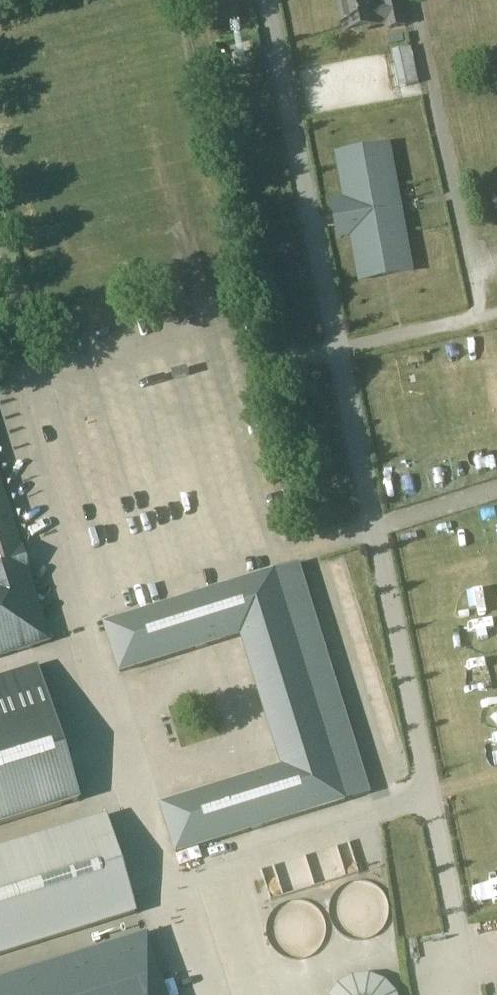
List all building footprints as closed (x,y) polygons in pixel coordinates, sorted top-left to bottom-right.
[(340,3),(345,32),(387,24),(387,28),(403,25),(399,2),(395,3),(396,4),(383,7),(382,0),(355,0),(340,3)] [(420,83),(412,48),(400,50),(407,86),(420,83)] [(359,281),(413,271),(390,145),(336,155),(345,200),(333,202),(339,239),(351,236),(359,281)] [(48,642),(26,569),(27,569),(21,548),(19,549),(0,486),(0,657),(48,642)] [(176,854),(346,801),(331,752),(330,752),(289,621),(290,621),(275,572),(104,625),(120,673),(241,635),(282,768),(161,805),(176,854)] [(0,678),(0,825),(77,801),(77,802),(78,801),(72,780),(71,780),(44,693),(36,666),(35,667),(0,678)] [(134,913),(104,817),(0,850),(0,955),(134,913)] [(244,916),(264,909),(260,899),(241,906),(244,916)] [(146,939),(147,938),(146,934),(141,935),(141,936),(0,980),(0,994),(164,994),(146,939)] [(391,991),(386,986),(381,982),(375,979),(365,977),(358,977),(351,978),(345,981),(339,984),(332,991),(329,994),(394,994),(391,991)]
